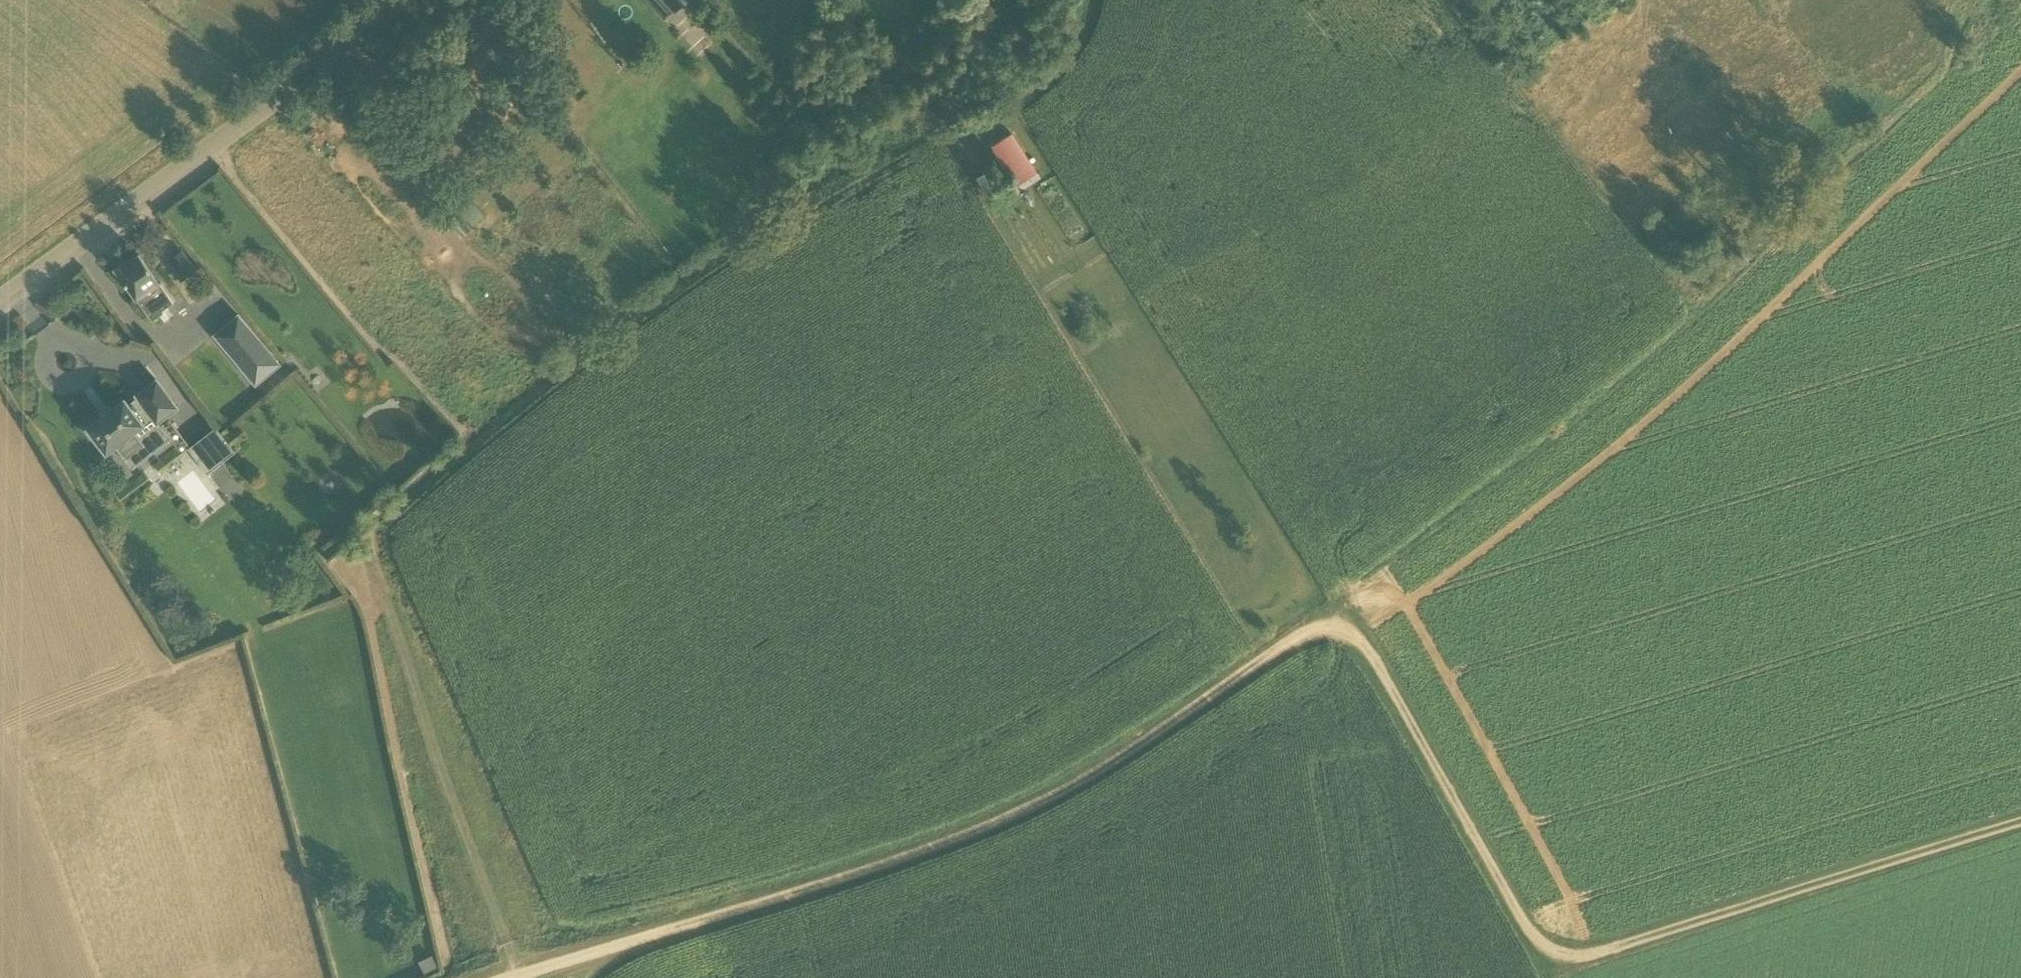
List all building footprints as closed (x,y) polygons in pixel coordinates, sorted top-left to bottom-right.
[(687,0),(666,0),(676,10),(687,0)] [(1012,137),(991,151),(1013,184),(1034,171),(1012,137)] [(160,285),(140,254),(127,264),(125,262),(115,269),(153,321),(165,312),(150,293),(160,285)] [(282,363),(258,335),(240,313),(213,335),(232,357),(256,385),(268,376),(282,363)] [(158,423),(179,407),(158,379),(136,395),(138,397),(130,404),(126,399),(88,428),(108,454),(118,446),(128,460),(146,446),(135,432),(146,424),(144,422),(152,416),(158,423)] [(189,449),(208,474),(236,453),(217,427),(189,449)]
